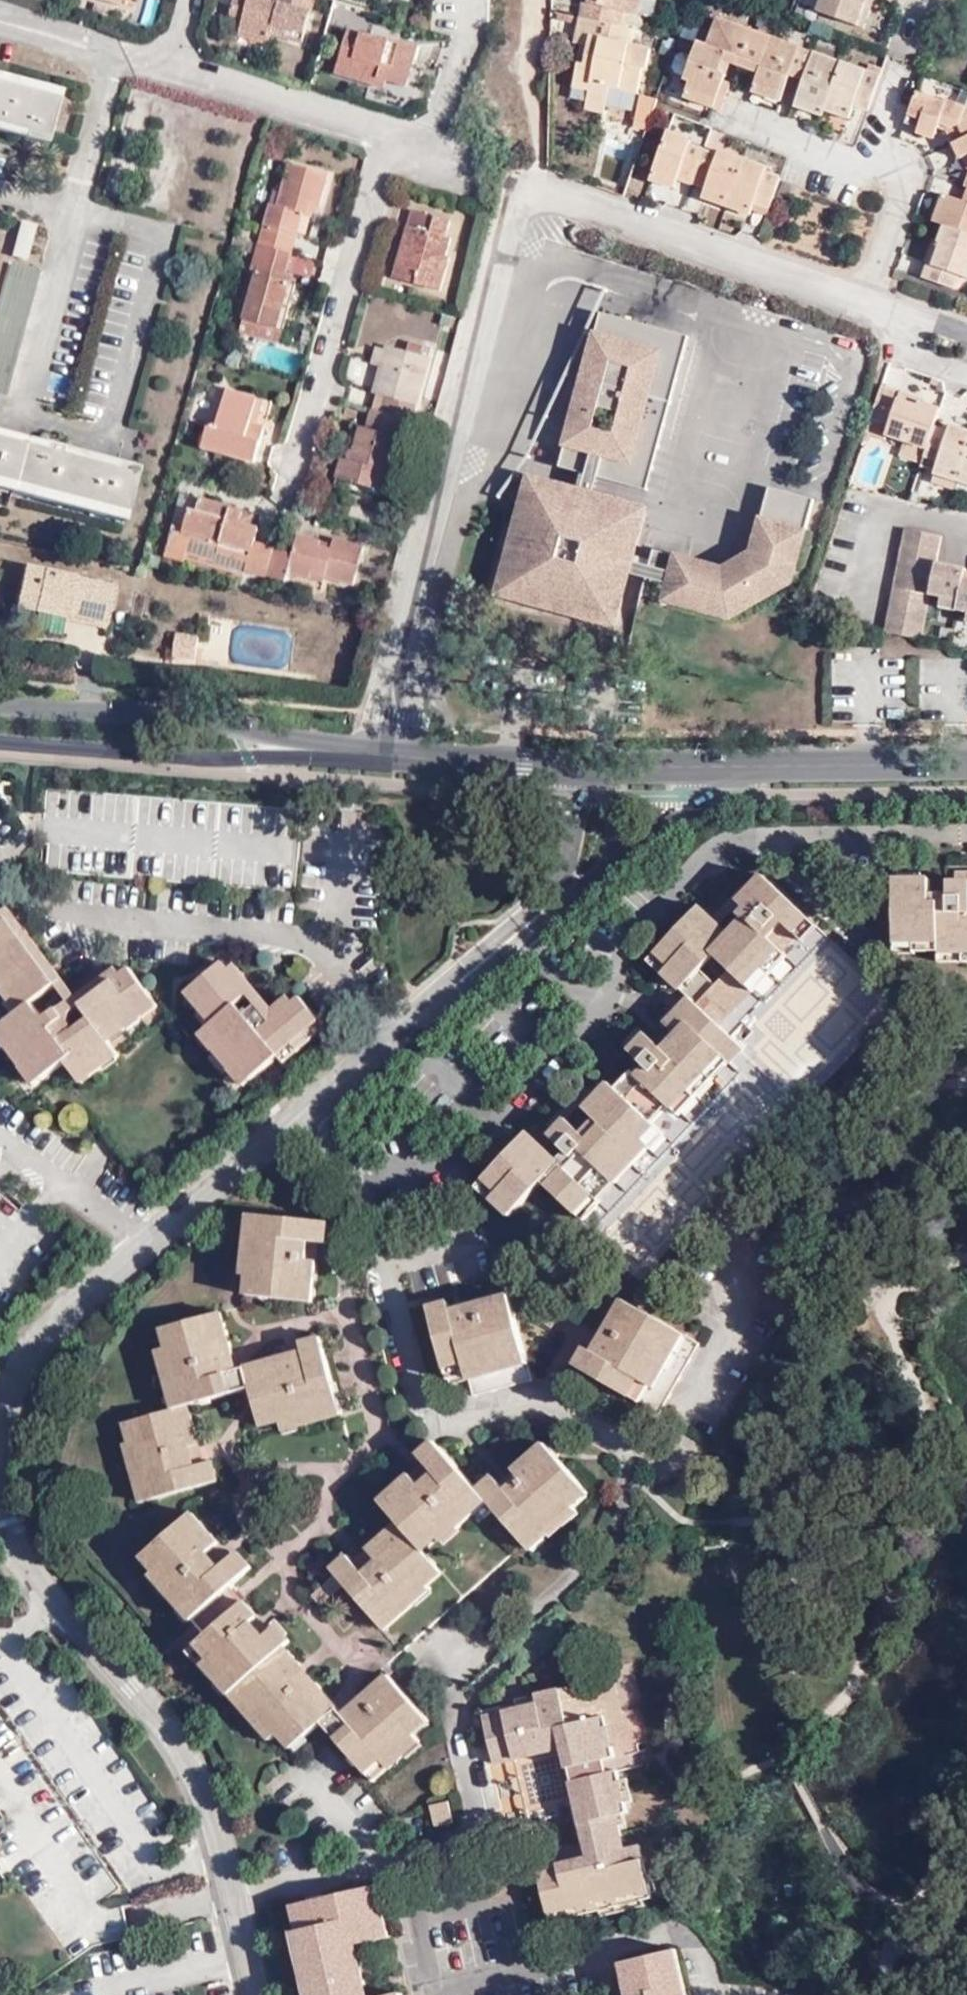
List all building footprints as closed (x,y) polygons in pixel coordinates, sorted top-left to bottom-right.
[(315,0),(275,0),(274,1),(270,0),(234,0),(229,16),(243,20),(239,31),(270,40),(272,34),(303,43),(315,0)] [(580,18),(622,26),(625,12),(639,15),(642,0),(588,0),(587,5),(583,4),(580,18)] [(816,13),(864,29),(870,11),(864,9),(867,0),(821,0),(816,13)] [(870,11),(874,0),(867,0),(864,9),(870,11)] [(734,57),(731,64),(760,75),(774,37),(717,17),(707,47),(734,57)] [(631,44),(634,28),(622,26),(580,18),(575,44),(582,46),(588,47),(585,64),(578,63),(573,87),(589,91),(585,110),(605,115),(610,88),(638,94),(643,68),(647,69),(651,48),(631,44)] [(374,78),(388,82),(408,88),(419,48),(390,39),(389,41),(349,29),(335,74),(372,85),(374,78)] [(760,75),(754,92),(782,102),(791,77),(797,79),(808,49),(774,37),(760,75)] [(717,103),(725,80),(726,76),(731,64),(734,57),(707,47),(697,43),(684,81),(689,83),(686,92),(717,103)] [(588,47),(582,46),(578,63),(585,64),(588,47)] [(808,49),(797,79),(804,82),(798,98),(827,109),(828,105),(844,62),(808,49)] [(854,106),(868,111),(881,76),(844,62),(828,105),(852,114),(854,106)] [(386,88),(388,82),(374,78),(372,85),(386,88)] [(25,136),(23,143),(44,148),(57,95),(0,79),(0,129),(25,136)] [(717,103),(714,110),(721,113),(732,83),(725,80),(717,103)] [(917,91),(905,124),(919,129),(917,134),(935,140),(938,129),(948,133),(953,143),(966,137),(966,106),(958,103),(948,100),(947,101),(917,91)] [(958,103),(966,106),(966,92),(962,91),(958,103)] [(683,100),(714,110),(717,103),(686,92),(683,100)] [(827,109),(798,98),(795,107),(824,117),(826,111),(827,109)] [(850,119),(852,114),(828,105),(827,109),(826,111),(850,119)] [(678,179),(692,184),(704,149),(691,144),(692,140),(668,131),(654,171),(678,179)] [(953,143),(960,160),(963,158),(966,156),(966,137),(953,143)] [(706,189),(730,197),(744,158),(720,149),(718,154),(704,149),(692,184),(706,189)] [(754,206),(768,211),(780,177),(766,172),(768,167),(744,158),(730,197),(754,206)] [(293,258),(296,259),(306,221),(311,222),(314,210),(324,211),(332,178),(296,169),(284,212),(276,211),(266,251),(293,258)] [(654,171),(650,181),(674,190),(678,179),(654,171)] [(702,199),(726,208),(730,197),(706,189),(702,199)] [(966,234),(966,202),(964,201),(943,193),(933,221),(945,225),(966,234)] [(730,197),(726,208),(751,216),(752,211),(754,206),(730,197)] [(752,211),(766,216),(768,211),(754,206),(752,211)] [(413,219),(399,277),(424,284),(422,294),(446,300),(457,267),(451,264),(456,247),(446,244),(450,229),(413,219)] [(955,290),(960,276),(966,279),(966,234),(945,225),(938,245),(935,244),(922,279),(955,290)] [(25,267),(36,232),(21,228),(10,263),(25,267)] [(266,251),(256,248),(251,265),(260,268),(253,297),(246,320),(285,329),(296,286),(286,284),(289,273),(293,258),(266,251)] [(260,268),(251,265),(243,294),(253,297),(260,268)] [(299,276),(289,273),(286,284),(296,286),(299,276)] [(424,284),(399,277),(396,288),(422,294),(424,284)] [(45,285),(17,279),(0,354),(0,402),(18,406),(45,285)] [(589,472),(600,475),(649,488),(690,335),(602,313),(563,465),(589,472)] [(285,329),(246,320),(242,334),(281,344),(285,329)] [(239,342),(221,337),(215,362),(233,366),(239,342)] [(412,358),(429,362),(431,352),(415,348),(412,358)] [(414,425),(419,426),(435,364),(429,362),(412,358),(394,354),(381,399),(387,400),(384,417),(414,425)] [(920,399),(881,386),(865,434),(884,441),(886,436),(927,450),(933,432),(935,426),(941,407),(919,400),(920,399)] [(257,430),(262,409),(234,402),(223,439),(213,437),(207,459),(264,472),(273,434),(257,430)] [(393,499),(410,438),(414,425),(384,417),(381,417),(377,436),(370,435),(361,469),(352,467),(346,487),(393,499)] [(420,441),(424,427),(419,426),(414,425),(410,438),(420,441)] [(966,456),(966,431),(950,425),(949,431),(947,436),(933,432),(927,450),(924,458),(938,463),(934,474),(958,482),(966,456)] [(947,436),(949,431),(935,426),(933,432),(947,436)] [(143,478),(119,472),(117,480),(57,466),(5,454),(6,444),(0,443),(0,502),(129,532),(143,478)] [(958,482),(966,485),(966,456),(958,482)] [(584,493),(595,495),(600,475),(589,472),(584,493)] [(630,570),(633,560),(647,509),(595,495),(584,493),(535,480),(506,592),(617,619),(630,570)] [(645,593),(670,600),(737,617),(795,581),(817,495),(771,484),(756,548),(729,566),(658,547),(653,564),(650,575),(645,593)] [(255,583),(276,588),(277,582),(285,556),(265,552),(268,538),(251,534),(254,522),(211,512),(208,523),(201,521),(195,545),(229,554),(227,560),(260,567),(255,583)] [(915,634),(925,588),(939,592),(954,594),(953,606),(963,608),(966,609),(966,575),(959,574),(962,566),(930,559),(936,533),(899,525),(877,627),(915,634)] [(194,545),(184,542),(177,564),(189,567),(194,545)] [(285,556),(277,582),(298,586),(299,581),(322,586),(323,581),(365,590),(375,553),(344,546),(339,558),(323,554),(324,547),(304,543),(300,560),(285,556)] [(650,575),(653,564),(633,560),(630,570),(650,575)] [(110,619),(118,585),(30,564),(21,604),(71,616),(73,611),(110,619)] [(954,594),(939,592),(937,603),(953,606),(954,594)] [(664,624),(670,600),(645,593),(638,617),(664,624)] [(210,621),(212,609),(202,608),(201,620),(210,621)] [(197,653),(201,634),(178,631),(175,651),(197,653)] [(955,870),(954,879),(947,878),(947,891),(928,891),(928,875),(893,875),(892,950),(912,951),(912,948),(938,948),(938,958),(966,957),(966,870),(955,870)] [(643,1062),(635,1071),(617,1088),(613,1085),(607,1080),(592,1093),(581,1082),(569,1094),(578,1102),(592,1116),(578,1129),(565,1115),(557,1106),(544,1119),(551,1124),(546,1131),(563,1146),(556,1154),(529,1129),(484,1175),(499,1189),(492,1196),(509,1209),(540,1178),(580,1215),(647,1144),(642,1140),(656,1124),(652,1119),(668,1102),(679,1109),(724,1061),(728,1063),(742,1046),(719,1023),(785,953),(767,937),(782,922),(799,938),(815,923),(760,872),(743,891),(739,888),(725,903),(739,916),(726,929),(696,902),(652,950),(668,963),(662,971),(686,993),(661,1019),(672,1029),(657,1045),(635,1024),(620,1040),(643,1062)] [(151,997),(129,968),(81,1003),(90,1018),(74,1029),(70,1025),(71,1010),(75,1006),(70,999),(47,1016),(35,998),(56,983),(7,919),(0,923),(0,967),(3,971),(17,988),(28,1003),(18,1011),(3,1022),(17,1040),(31,1058),(45,1076),(65,1061),(76,1074),(86,1065),(94,1076),(106,1067),(98,1059),(115,1048),(110,1041),(104,1032),(119,1021),(135,1009),(151,997)] [(236,1061),(250,1078),(278,1054),(290,1044),(304,1031),(319,1018),(301,996),(272,1020),(256,1002),(243,1011),(234,1002),(247,991),(222,959),(193,984),(205,1000),(216,1015),(210,1020),(205,1024),(220,1042),(236,1061)] [(17,988),(3,971),(0,973),(0,987),(7,996),(17,988)] [(186,990),(198,1005),(205,1000),(193,984),(186,990)] [(7,996),(18,1011),(28,1003),(17,988),(7,996)] [(156,1005),(151,997),(135,1009),(141,1017),(156,1005)] [(198,1005),(210,1020),(216,1015),(205,1000),(198,1005)] [(141,1017),(135,1009),(119,1021),(125,1029),(141,1017)] [(304,1031),(310,1039),(326,1026),(319,1018),(304,1031)] [(125,1029),(119,1021),(104,1032),(110,1041),(125,1029)] [(9,1046),(17,1040),(3,1022),(0,1025),(0,1035),(9,1046)] [(198,1031),(212,1048),(220,1042),(205,1024),(198,1031)] [(290,1044),(296,1051),(310,1039),(304,1031),(290,1044)] [(9,1046),(22,1065),(31,1058),(17,1040),(9,1046)] [(212,1048),(228,1068),(236,1061),(220,1042),(212,1048)] [(290,1044),(278,1054),(284,1062),(296,1051),(290,1044)] [(121,1056),(115,1048),(98,1059),(106,1067),(121,1056)] [(35,1083),(45,1076),(31,1058),(22,1065),(35,1083)] [(242,1085),(250,1078),(236,1061),(228,1068),(242,1085)] [(84,1083),(94,1076),(86,1065),(76,1074),(84,1083)] [(617,1088),(635,1071),(631,1067),(613,1085),(617,1088)] [(578,1102),(569,1094),(557,1106),(565,1115),(578,1102)] [(491,1197),(492,1196),(499,1189),(484,1175),(477,1184),(491,1197)] [(328,1239),(330,1221),(248,1213),(242,1271),(251,1272),(249,1292),(312,1299),(317,1258),(309,1257),(311,1238),(328,1239)] [(534,1375),(509,1292),(434,1314),(449,1366),(469,1362),(477,1392),(534,1375)] [(679,1359),(691,1338),(621,1296),(592,1346),(587,1342),(575,1361),(661,1408),(687,1364),(679,1359)] [(218,1309),(159,1324),(163,1346),(153,1347),(170,1405),(244,1383),(233,1350),(218,1309)] [(291,1350),(247,1363),(264,1424),(281,1421),(281,1431),(345,1414),(319,1335),(298,1335),(296,1349),(291,1350)] [(700,1343),(691,1338),(679,1359),(687,1364),(700,1343)] [(190,1403),(121,1420),(141,1498),(218,1478),(216,1459),(202,1460),(197,1438),(190,1403)] [(478,1484),(533,1547),(591,1494),(544,1441),(496,1476),(488,1475),(478,1484)] [(417,1468),(378,1497),(426,1547),(484,1497),(431,1442),(415,1454),(422,1463),(417,1468)] [(214,1549),(221,1542),(193,1511),(144,1555),(159,1570),(155,1574),(194,1617),(248,1571),(233,1554),(225,1561),(214,1549)] [(332,1569),(386,1627),(444,1571),(392,1525),(359,1552),(353,1557),(348,1552),(332,1569)] [(227,1548),(221,1542),(214,1549),(225,1561),(233,1554),(227,1548)] [(268,1619),(242,1598),(187,1648),(227,1692),(289,1636),(268,1619)] [(284,1652),(231,1697),(270,1738),(276,1736),(291,1746),(336,1705),(302,1671),(284,1652)] [(578,1673),(579,1676),(585,1675),(588,1690),(601,1688),(608,1718),(626,1714),(614,1665),(578,1673)] [(427,1720),(382,1672),(350,1701),(323,1725),(375,1778),(420,1740),(415,1732),(427,1720)] [(569,1729),(576,1758),(605,1751),(615,1749),(608,1718),(601,1688),(588,1690),(585,1675),(579,1676),(515,1691),(517,1698),(485,1704),(496,1756),(530,1748),(528,1737),(569,1729)] [(576,1758),(580,1773),(608,1766),(605,1751),(576,1758)] [(608,1766),(580,1773),(595,1834),(588,1836),(589,1848),(539,1860),(551,1915),(651,1891),(639,1839),(626,1841),(617,1808),(629,1805),(618,1765),(608,1766)] [(455,1819),(450,1801),(434,1803),(438,1822),(455,1819)] [(352,1945),(384,1937),(371,1885),(286,1906),(290,1928),(286,1929),(302,1994),(363,1994),(352,1945)] [(677,1946),(620,1960),(628,1994),(688,1994),(677,1946)]
